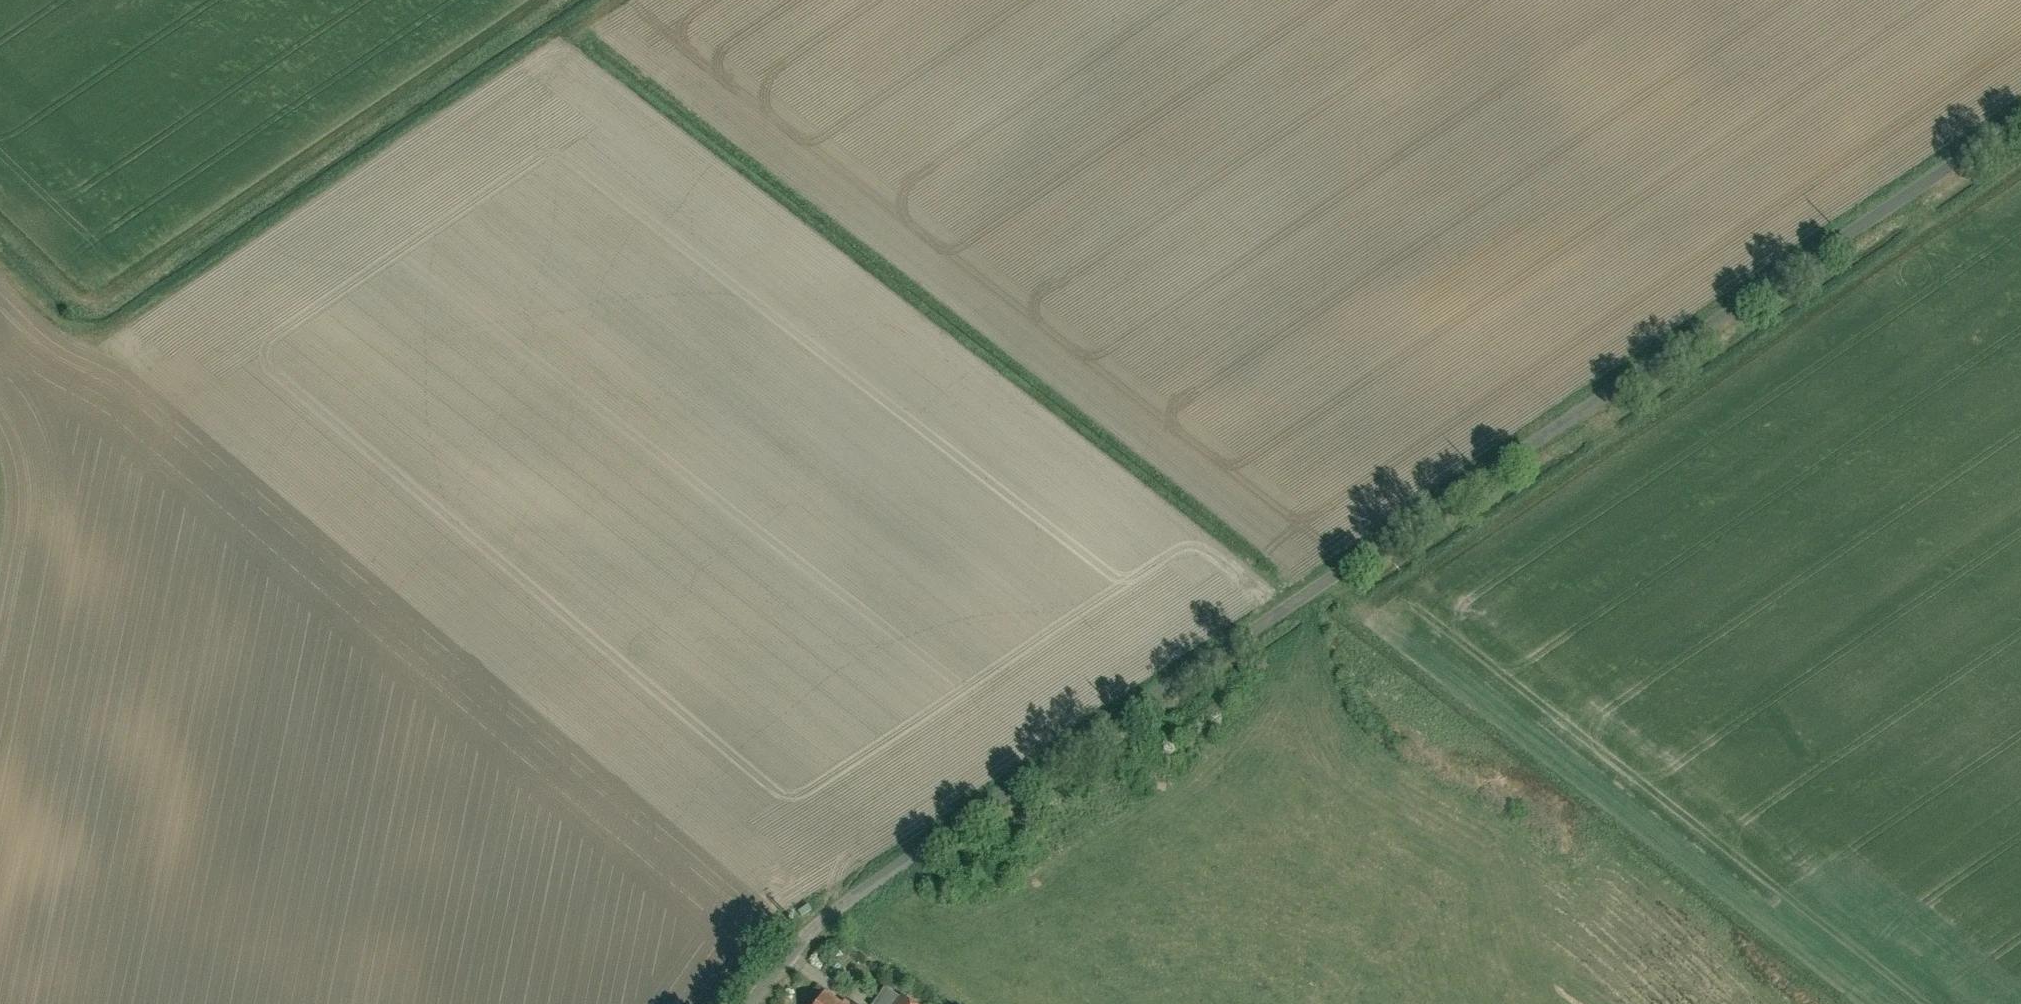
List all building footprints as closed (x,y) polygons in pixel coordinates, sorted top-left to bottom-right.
[(887,992),(880,1003),(909,1003),(887,992)]
